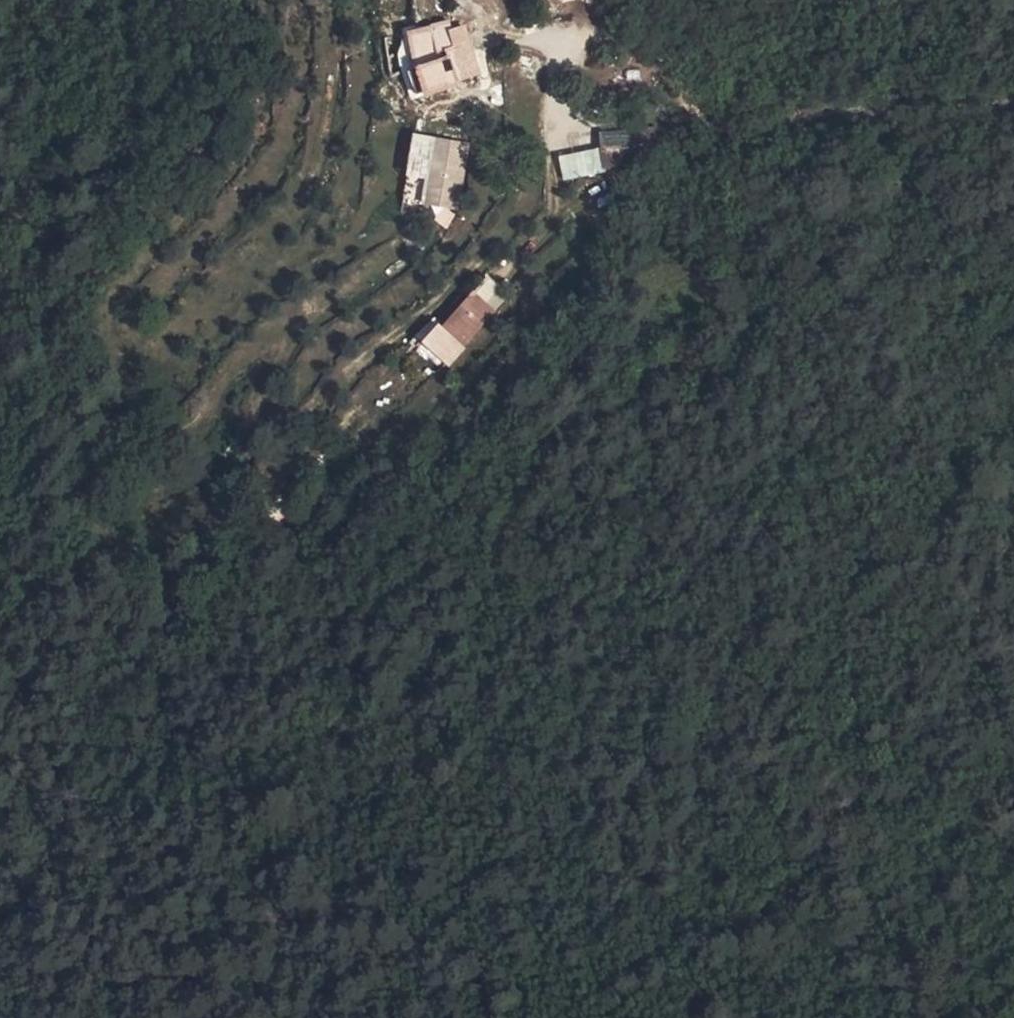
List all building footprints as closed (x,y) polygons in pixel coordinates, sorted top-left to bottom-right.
[(425,82),(475,62),(454,5),(389,26),(403,65),(416,62),(425,82)] [(400,213),(456,221),(467,141),(411,133),(400,213)] [(558,153),(560,178),(602,174),(600,149),(558,153)] [(483,275),(422,345),(447,367),(508,297),(483,275)]
